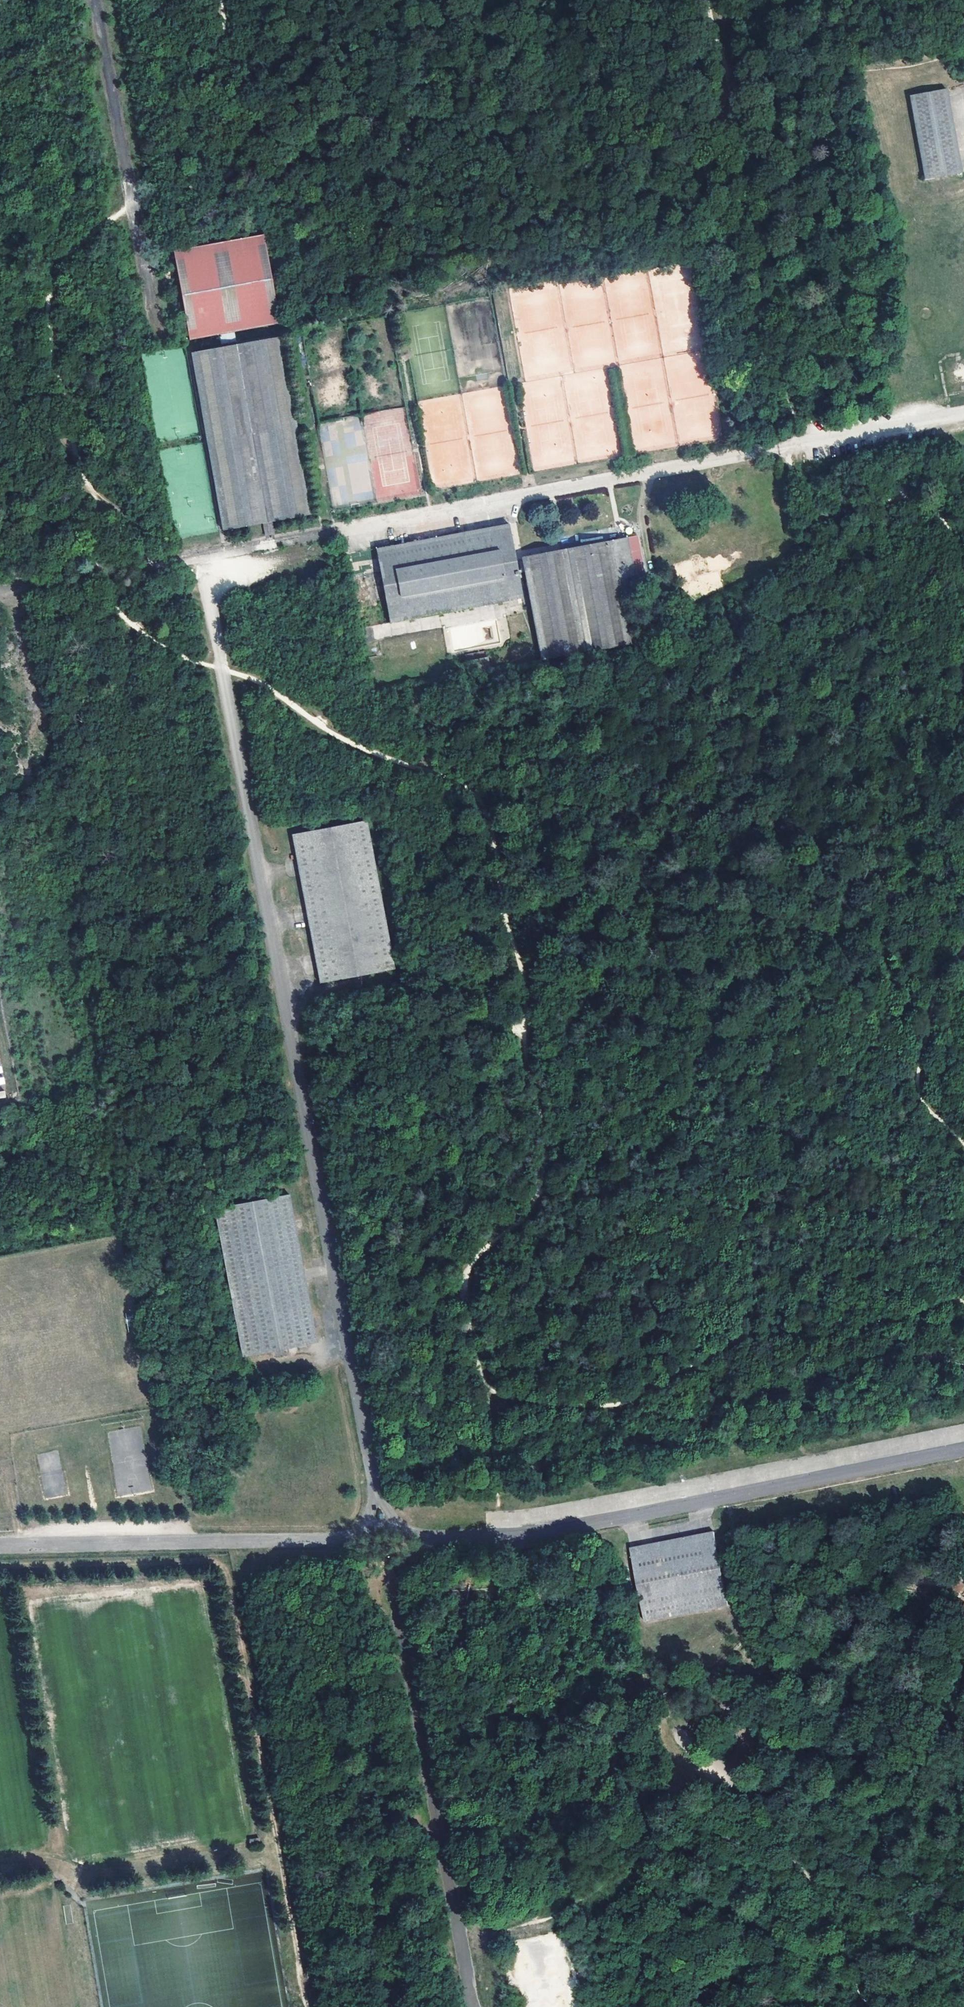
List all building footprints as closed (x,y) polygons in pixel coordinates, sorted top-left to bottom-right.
[(946,89),(909,95),(925,177),(962,170),(959,155),(946,89)] [(280,323),(263,234),(173,250),(189,340),(280,323)] [(519,383),(526,381),(510,288),(489,291),(490,296),(506,385),(519,383)] [(271,521),(313,513),(280,337),(192,353),(206,432),(207,441),(223,529),(261,523),(271,521)] [(176,376),(186,375),(183,348),(173,350),(176,376)] [(681,441),(711,441),(710,365),(690,366),(690,368),(696,368),(696,400),(681,400),(681,406),(686,406),(686,424),(680,424),(680,433),(681,433),(681,441)] [(273,534),(271,521),(261,523),(263,536),(273,534)] [(509,523),(375,548),(390,623),(516,597),(518,602),(524,602),(509,523)] [(542,664),(658,641),(645,574),(670,568),(662,529),(521,556),(542,664)] [(499,618),(450,628),(454,652),(503,643),(499,618)] [(380,640),(363,643),(366,659),(382,657),(380,640)] [(368,820),(292,834),(321,982),(396,967),(368,820)] [(289,1193),(213,1208),(242,1357),(318,1342),(289,1193)] [(645,1543),(630,1546),(644,1621),(729,1604),(714,1529),(645,1543)]
